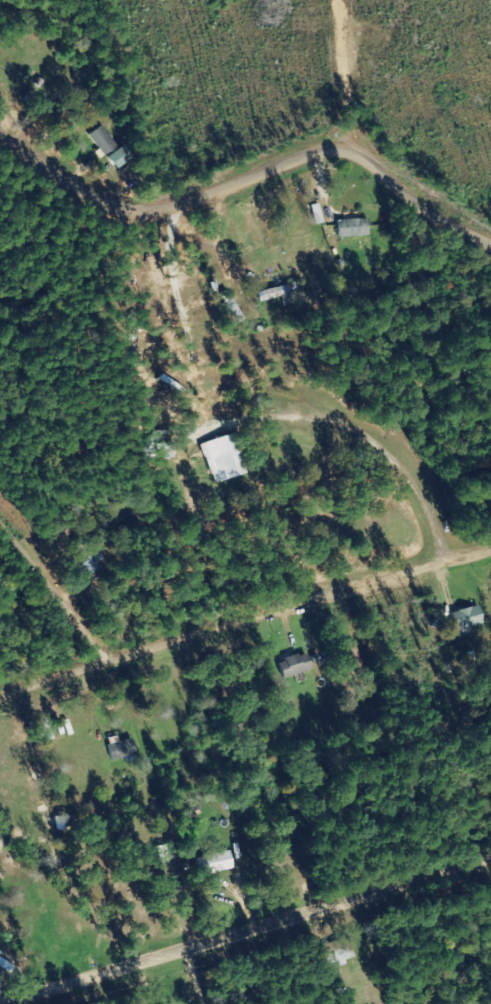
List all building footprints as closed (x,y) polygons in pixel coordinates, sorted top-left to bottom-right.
[(90,136),(107,157),(119,147),(102,126),(90,136)] [(118,169),(133,158),(124,145),(109,157),(118,169)] [(370,236),(369,219),(340,220),(340,237),(370,236)] [(202,444),(215,484),(248,474),(236,434),(202,444)] [(91,575),(101,571),(98,564),(105,561),(94,535),(77,543),(91,575)] [(472,635),(471,627),(485,625),(482,607),(454,612),(458,638),(472,635)] [(285,680),(313,670),(307,653),(279,662),(285,680)] [(109,745),(112,760),(137,756),(134,740),(109,745)] [(197,858),(200,876),(235,871),(232,853),(197,858)] [(323,953),(327,966),(354,959),(351,946),(323,953)]
